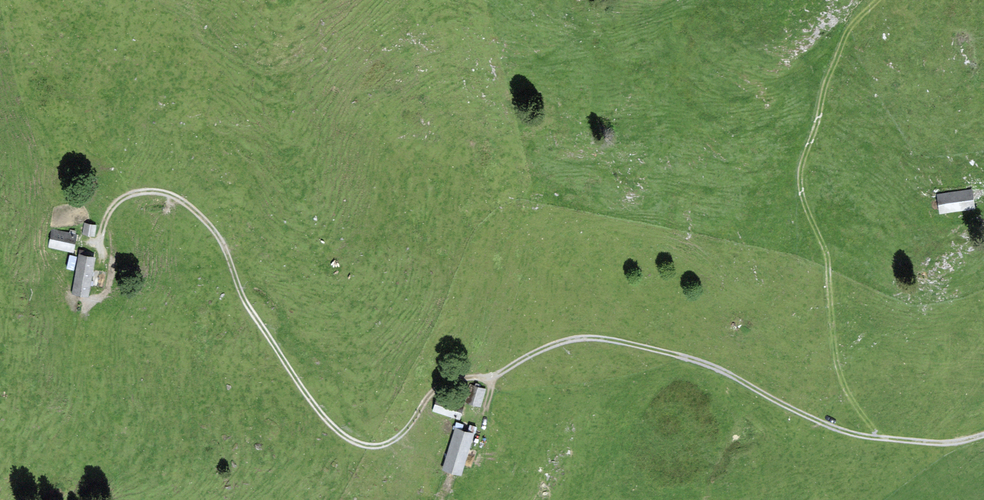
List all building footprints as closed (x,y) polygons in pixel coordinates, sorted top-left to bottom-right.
[(969,191),(933,194),(935,214),(971,211),(969,191)] [(95,226),(84,224),(82,236),(93,238),(95,226)] [(74,236),(51,232),(48,249),(71,253),(74,236)] [(92,258),(79,255),(72,294),(85,296),(92,258)] [(484,391),(472,387),(467,404),(478,408),(484,391)] [(461,405),(438,397),(433,412),(455,420),(461,405)] [(459,474),(472,436),(454,430),(441,468),(459,474)]
